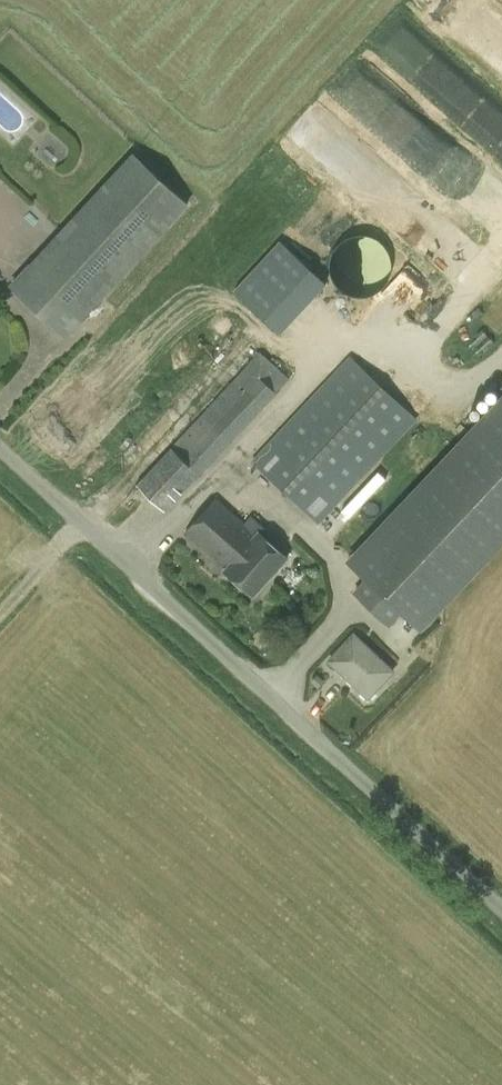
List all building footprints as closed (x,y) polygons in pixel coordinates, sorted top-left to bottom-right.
[(491,18),(480,13),(467,0),(438,0),(427,0),(441,14),(439,13),(501,75),(501,29),(491,18)] [(393,24),(374,47),(501,150),(501,111),(393,24)] [(353,68),(335,90),(458,191),(476,169),(353,68)] [(358,171),(367,176),(379,155),(305,116),(290,144),(354,178),(358,171)] [(191,205),(133,152),(58,233),(10,285),(67,339),(191,205)] [(386,266),(386,265),(386,259),(384,254),(381,248),(378,244),(373,240),(367,238),(357,236),(353,236),(346,238),(341,240),(337,244),(333,248),(331,252),(328,258),(328,264),(329,274),(332,280),(335,285),(339,288),(343,291),(347,293),(354,295),(360,295),(367,293),(371,291),(377,287),(381,283),(383,278),(386,272),(386,266)] [(282,332),(328,282),(281,240),(235,289),(282,332)] [(166,510),(212,461),(291,378),(260,351),(136,484),(139,488),(149,496),(166,510)] [(320,525),(379,461),(418,419),(351,355),(252,461),(320,525)] [(419,627),(451,593),(501,538),(501,404),(352,563),(368,579),(355,593),(389,625),(402,611),(419,627)] [(225,570),(254,596),(288,558),(280,550),(260,533),(258,534),(216,497),(186,532),(190,535),(227,568),(225,570)] [(366,701),(393,671),(355,635),(327,664),(334,671),(347,683),(366,701)]
